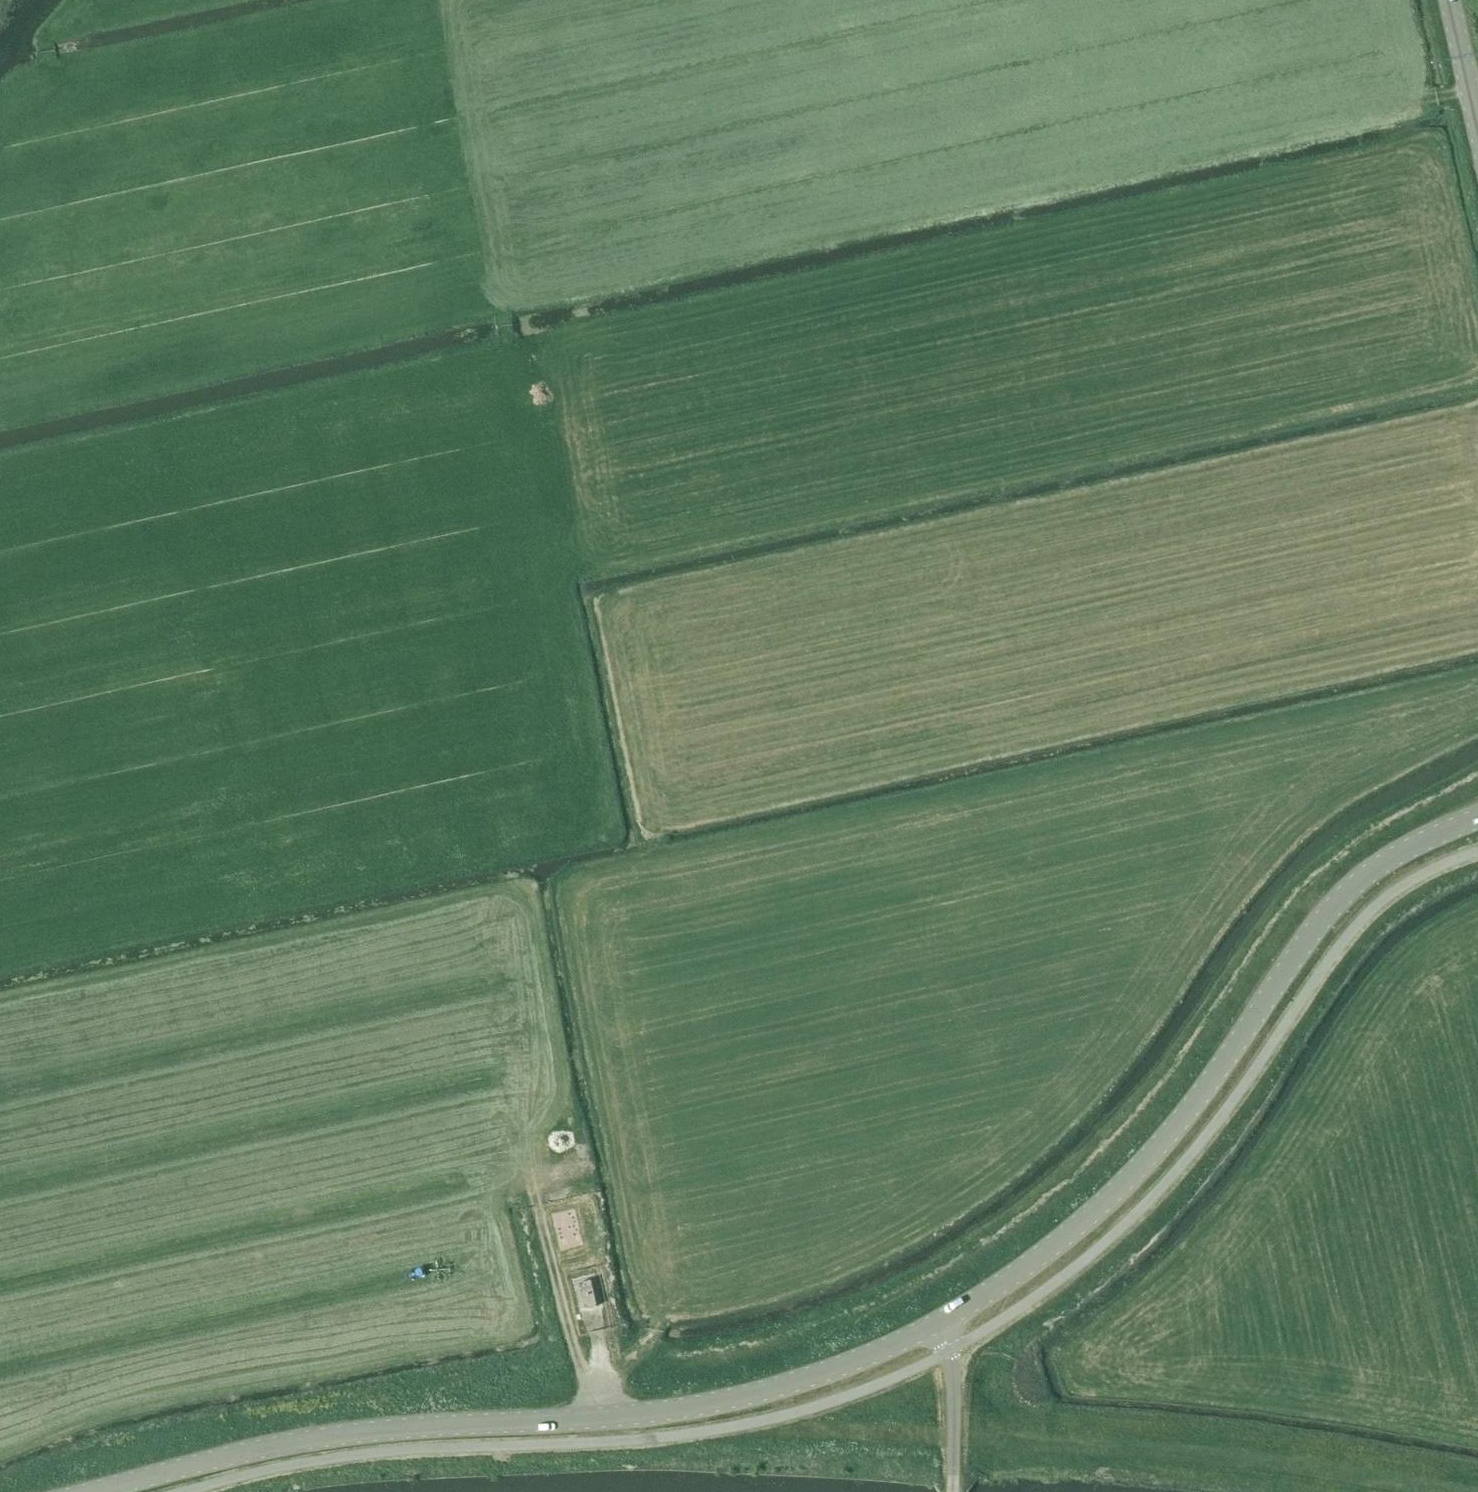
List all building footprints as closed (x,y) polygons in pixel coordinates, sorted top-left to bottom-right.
[(584,1309),(596,1306),(590,1281),(578,1283),(584,1309)]
